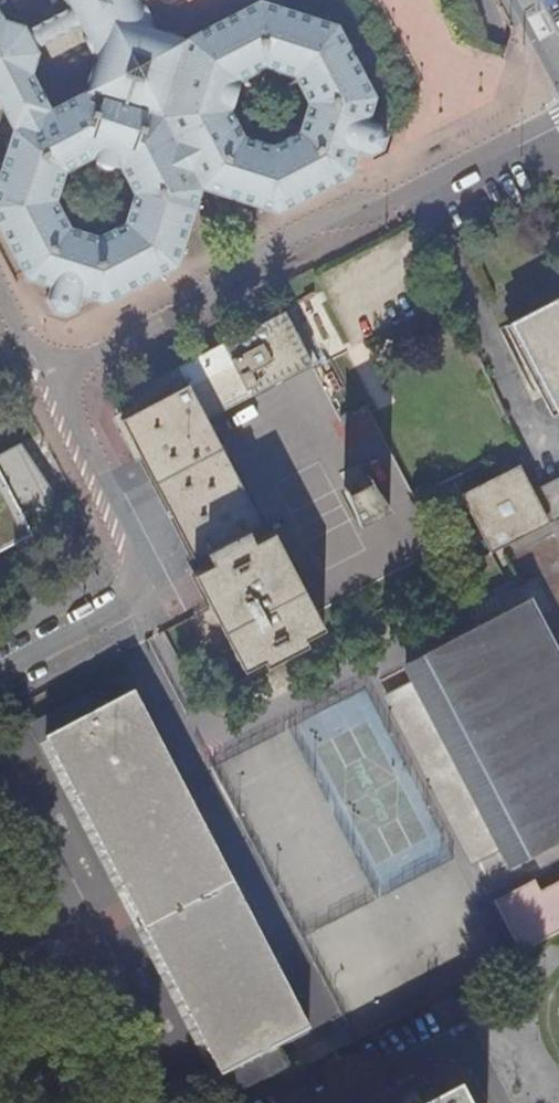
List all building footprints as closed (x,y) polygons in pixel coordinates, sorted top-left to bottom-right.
[(12,129),(0,169),(0,231),(26,282),(50,289),(45,304),(52,313),(65,317),(75,312),(79,299),(102,306),(176,269),(177,269),(200,191),(280,215),(351,177),(358,153),(371,157),(382,151),(386,138),(381,128),(367,124),(375,101),(336,27),(277,8),(258,2),(185,39),(179,37),(180,35),(162,29),(161,31),(154,29),(151,23),(152,22),(143,5),(142,6),(139,0),(63,0),(68,10),(25,31),(23,26),(2,20),(0,17),(0,105),(12,129)] [(511,326),(558,415),(558,414),(558,301),(511,326)] [(286,313),(128,395),(136,410),(121,417),(193,557),(195,555),(201,567),(192,572),(242,669),(262,659),(265,665),(307,644),(304,639),(324,628),(316,613),(440,549),(367,408),(342,421),(286,313)] [(29,535),(15,506),(33,497),(25,482),(15,487),(6,471),(25,461),(17,446),(0,455),(0,550),(29,535)] [(25,461),(6,471),(15,487),(25,482),(33,477),(25,461)] [(558,519),(558,465),(529,481),(520,464),(460,495),(489,551),(490,554),(548,524),(558,519)] [(405,667),(412,681),(385,695),(475,864),(502,850),(509,863),(558,837),(558,676),(523,606),(405,667)] [(219,1102),(230,1102),(285,1074),(274,1055),(299,1042),(125,705),(39,749),(219,1102)] [(41,738),(73,725),(65,707),(33,721),(41,738)] [(492,903),(519,954),(558,934),(558,883),(538,894),(532,883),(492,903)]
